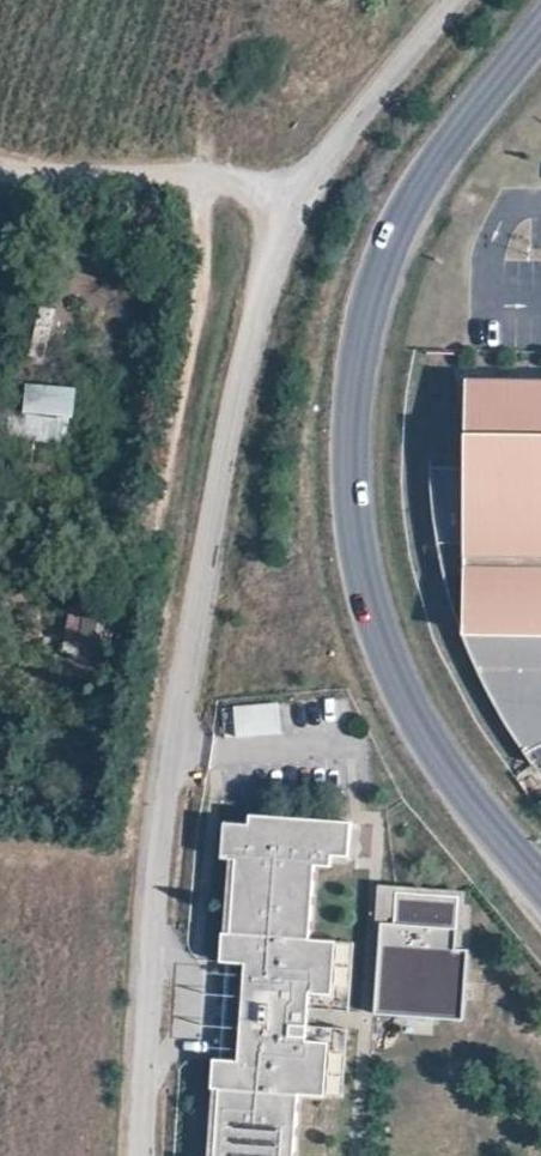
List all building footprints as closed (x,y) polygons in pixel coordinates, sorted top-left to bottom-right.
[(44,307),(35,337),(47,340),(56,311),(44,307)] [(455,367),(454,454),(418,454),(419,491),(427,553),(437,599),(450,637),(462,665),(478,699),(496,732),(523,771),(533,763),(540,759),(540,368),(455,367)] [(72,444),(74,386),(25,384),(23,442),(72,444)] [(85,614),(79,652),(83,652),(78,683),(101,686),(112,619),(85,614)] [(284,702),(230,706),(232,736),(286,732),(284,702)] [(303,1095),(330,1097),(334,1045),(312,1043),(316,996),(339,998),(344,944),(317,942),(324,868),(340,870),(340,859),(358,860),(361,825),(260,816),(259,825),(234,822),(230,859),(244,860),(237,934),(229,933),(226,962),(233,963),(224,1060),(218,1059),(215,1088),(221,1089),(215,1155),(298,1155),(303,1095)] [(388,925),(386,948),(380,1017),(469,1025),(476,953),(463,952),(467,900),(404,895),(401,926),(388,925)]
